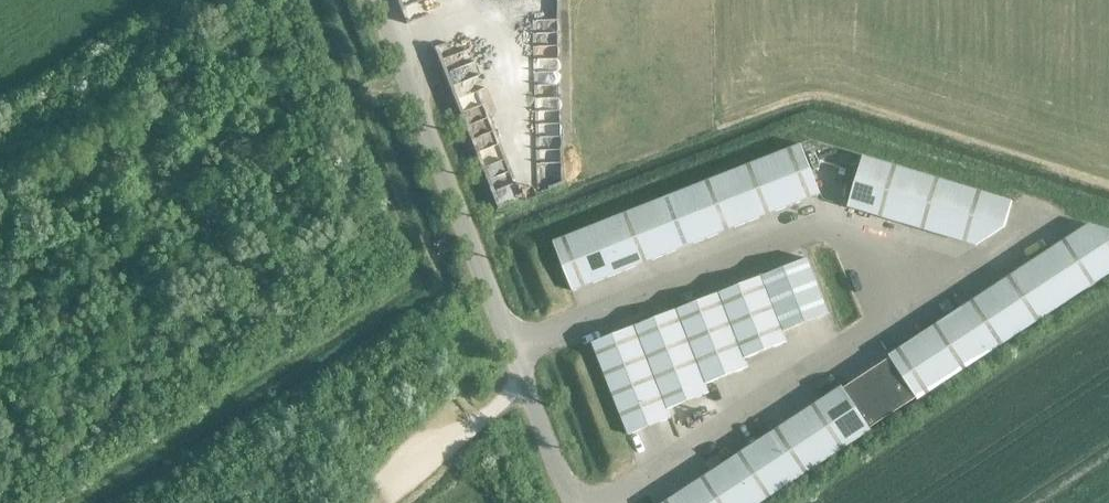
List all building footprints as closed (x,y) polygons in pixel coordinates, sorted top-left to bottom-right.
[(759,161),(779,210),(820,194),(801,144),(759,161)] [(891,220),(906,169),(863,156),(848,207),(891,220)] [(759,161),(718,177),(738,226),(779,210),(759,161)] [(948,182),(906,169),(891,220),(933,232),(948,182)] [(718,177),(677,193),(697,242),(738,226),(718,177)] [(1012,201),(948,182),(933,232),(975,245),(1005,226),(1012,201)] [(697,242),(677,193),(636,209),(656,258),(697,242)] [(636,209),(595,225),(615,275),(656,258),(636,209)] [(1089,224),(1037,258),(1066,302),(1108,274),(1108,230),(1089,224)] [(615,275),(595,225),(554,241),(573,291),(615,275)] [(807,258),(761,276),(783,332),(829,313),(807,258)] [(1000,282),(1029,326),(1066,302),(1037,258),(1000,282)] [(719,293),(745,358),(787,342),(783,332),(761,276),(719,293)] [(1000,282),(964,306),(993,351),(1029,326),(1000,282)] [(677,309),(706,384),(748,367),(745,358),(719,293),(677,309)] [(927,331),(956,375),(993,351),(964,306),(927,331)] [(706,384),(677,309),(634,326),(667,409),(709,393),(706,384)] [(592,342),(629,434),(671,418),(667,409),(634,326),(592,342)] [(889,355),(919,399),(956,375),(927,331),(889,355)] [(919,399),(889,355),(890,357),(864,375),(890,415),(917,397),(918,399),(919,399)] [(842,386),(871,430),(872,430),(870,428),(890,415),(864,375),(844,388),(842,386)] [(842,386),(805,410),(834,455),(871,430),(842,386)] [(834,455),(805,410),(768,435),(797,479),(834,455)] [(760,502),(797,479),(768,435),(731,459),(760,502)] [(707,502),(760,502),(731,459),(694,483),(707,502)] [(664,502),(707,502),(694,483),(664,502)]
